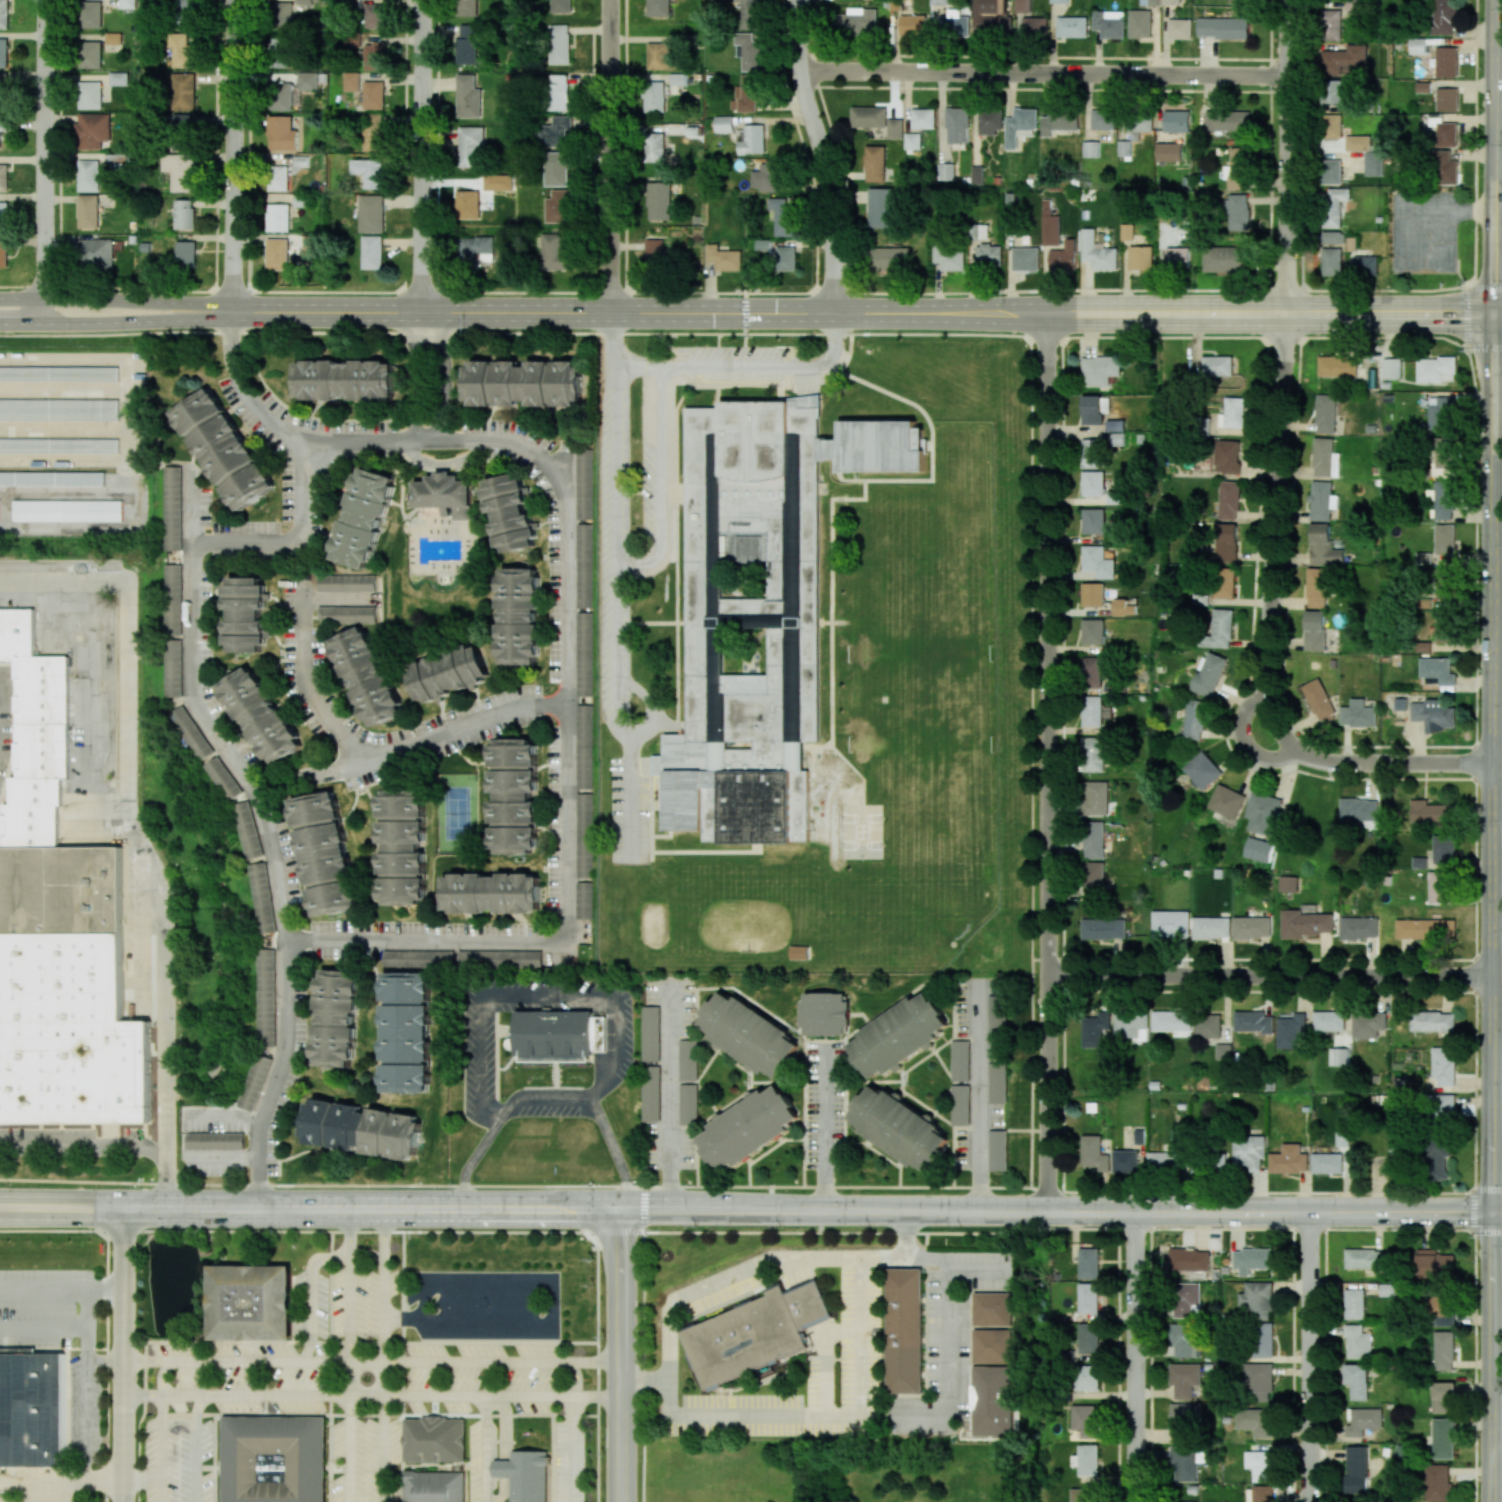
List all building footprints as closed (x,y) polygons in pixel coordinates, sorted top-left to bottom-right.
[(8,28),(8,0),(0,0),(0,28),(8,28)] [(135,8),(135,0),(119,0),(118,8),(135,8)] [(195,0),(176,0),(176,16),(195,17),(195,0)] [(477,0),(455,0),(454,15),(476,16),(477,0)] [(572,12),(572,0),(553,0),(553,12),(572,12)] [(670,0),(648,0),(648,16),(670,16),(670,0)] [(742,28),(756,28),(756,0),(734,0),(734,2),(741,2),(742,28)] [(973,27),(1009,27),(1009,0),(973,0),(973,27)] [(1015,12),(1031,12),(1031,0),(1015,0),(1015,12)] [(1458,34),(1458,0),(1431,0),(1430,33),(1458,34)] [(101,28),(102,1),(81,1),(80,27),(101,28)] [(269,3),(270,29),(292,28),(291,2),(269,3)] [(385,28),(385,4),(364,4),(364,28),(385,28)] [(876,8),(848,8),(848,13),(838,14),(838,34),(868,33),(867,28),(877,28),(876,8)] [(969,16),(960,16),(960,9),(948,9),(948,16),(939,16),(939,35),(969,35),(969,16)] [(1342,40),(1342,10),(1320,9),(1320,40),(1342,40)] [(1129,37),(1152,37),(1152,10),(1129,10),(1129,37)] [(1124,38),(1125,11),(1093,11),(1093,30),(1101,30),(1101,38),(1124,38)] [(926,36),(926,15),(899,16),(900,37),(926,36)] [(1023,35),(1047,35),(1047,17),(1023,17),(1023,35)] [(1087,37),(1087,17),(1057,17),(1056,36),(1087,37)] [(1249,18),(1198,18),(1198,38),(1249,38),(1249,18)] [(1192,19),(1168,19),(1168,38),(1192,38),(1192,19)] [(457,64),(476,64),(478,24),(458,23),(457,64)] [(551,64),(571,64),(570,25),(550,25),(551,64)] [(742,71),(761,71),(761,40),(753,40),(753,32),(736,33),(736,57),(742,56),(742,71)] [(121,44),(121,33),(106,33),(106,44),(121,44)] [(193,67),(194,33),(170,33),(170,66),(193,67)] [(272,67),(291,67),(290,37),(271,38),(272,67)] [(1425,54),(1426,38),(1410,38),(1410,54),(1425,54)] [(101,68),(101,42),(79,41),(79,67),(101,68)] [(365,42),(364,68),(386,69),(387,43),(365,42)] [(648,70),(680,69),(679,53),(669,53),(669,42),(648,43),(648,70)] [(1347,50),(1321,51),(1321,73),(1349,72),(1349,67),(1367,66),(1367,44),(1347,45),(1347,50)] [(1458,77),(1457,47),(1436,47),(1437,77),(1458,77)] [(128,73),(110,72),(109,85),(128,85),(128,73)] [(297,90),(316,89),(316,72),(297,72),(297,90)] [(195,73),(174,73),(174,109),(196,109),(195,73)] [(457,117),(480,117),(480,88),(475,88),(475,74),(456,74),(457,117)] [(569,111),(570,75),(545,74),(544,110),(569,111)] [(670,85),(686,85),(686,74),(670,74),(670,85)] [(756,111),(756,74),(741,74),(741,85),(736,85),(736,99),(730,99),(730,111),(756,111)] [(1342,80),(1323,80),(1322,103),(1342,103),(1342,80)] [(80,109),(102,108),(101,81),(79,82),(80,109)] [(383,109),(384,82),(364,81),(363,108),(383,109)] [(289,110),(290,82),(268,82),(268,110),(289,110)] [(664,82),(645,82),(645,112),(664,112),(664,82)] [(1430,93),(1430,82),(1416,82),(1416,92),(1430,93)] [(1459,110),(1458,88),(1437,88),(1437,110),(1459,110)] [(867,135),(885,136),(886,107),(851,106),(850,127),(867,127),(867,135)] [(969,107),(946,107),(945,143),(968,143),(969,107)] [(935,109),(911,108),(911,128),(935,128),(935,109)] [(1037,108),(1014,108),(1014,117),(1006,117),(1006,149),(1018,149),(1018,135),(1036,135),(1037,108)] [(1003,110),(979,109),(978,133),(1003,133),(1003,110)] [(1092,129),(1115,130),(1115,110),(1092,109),(1092,129)] [(1190,132),(1190,111),(1164,110),(1164,132),(1190,132)] [(1250,131),(1250,111),(1205,110),(1205,130),(1250,131)] [(1152,132),(1153,113),(1128,112),(1127,131),(1152,132)] [(101,149),(101,141),(110,141),(111,114),(78,113),(77,149),(101,149)] [(1042,114),(1042,136),(1052,136),(1052,130),(1079,130),(1079,113),(1042,114)] [(196,114),(173,114),(172,138),(182,138),(183,131),(196,132),(196,114)] [(364,151),(384,150),(383,114),(362,114),(364,151)] [(1323,139),(1341,138),(1341,114),(1322,115),(1323,139)] [(733,115),(715,116),(715,133),(733,132),(733,115)] [(269,150),(297,150),(298,129),(292,129),(292,116),(269,116),(269,150)] [(573,116),(555,116),(555,125),(537,125),(538,146),(568,146),(567,130),(573,130),(573,116)] [(888,138),(902,138),(903,118),(888,118),(888,138)] [(1437,147),(1458,146),(1457,122),(1437,123),(1437,147)] [(482,126),(458,127),(459,167),(483,166),(482,126)] [(764,126),(737,126),(738,154),(764,153),(764,126)] [(646,162),(664,162),(663,133),(646,134),(646,162)] [(920,149),(921,133),(904,133),(904,149),(920,149)] [(1345,151),(1370,151),(1370,136),(1346,135),(1345,151)] [(1132,141),(1119,140),(1118,155),(1132,156),(1132,141)] [(1099,141),(1083,141),(1083,157),(1099,157),(1099,141)] [(1182,143),(1157,143),(1157,161),(1182,161),(1182,143)] [(865,181),(885,182),(886,146),(866,145),(865,181)] [(1223,165),(1222,180),(1227,180),(1227,188),(1248,189),(1249,148),(1230,148),(1230,166),(1223,165)] [(1451,150),(1434,151),(1435,185),(1459,184),(1458,160),(1451,161),(1451,150)] [(547,185),(570,186),(571,152),(547,151),(547,185)] [(1384,175),(1383,151),(1365,152),(1365,176),(1384,175)] [(171,191),(195,192),(196,154),(163,154),(163,171),(171,171),(171,191)] [(384,189),(385,159),(352,159),(352,173),(366,173),(365,188),(384,189)] [(99,191),(99,160),(79,160),(79,191),(99,191)] [(780,190),(781,161),(762,160),(761,171),(751,170),(751,189),(780,190)] [(1341,184),(1341,160),(1323,160),(1322,183),(1341,184)] [(953,180),(954,163),(938,163),(937,180),(953,180)] [(0,164),(0,191),(7,191),(8,164),(0,164)] [(287,191),(287,166),(268,166),(268,190),(287,191)] [(983,166),(972,166),(971,184),(983,184),(983,166)] [(512,190),(513,172),(484,171),(484,189),(512,190)] [(648,219),(670,219),(670,182),(648,183),(648,219)] [(869,227),(894,228),(895,188),(869,188),(869,227)] [(1350,188),(1328,188),(1328,197),(1322,197),(1322,227),(1341,228),(1342,201),(1350,201),(1350,188)] [(547,222),(573,222),(574,189),(554,189),(554,198),(547,198),(547,222)] [(456,218),(479,218),(479,191),(457,190),(456,218)] [(79,228),(99,228),(98,194),(79,195),(79,228)] [(1249,230),(1248,194),(1228,194),(1228,230),(1249,230)] [(384,232),(384,195),(360,195),(361,232),(384,232)] [(796,205),(789,205),(789,198),(768,197),(768,209),(776,209),(775,236),(795,236),(796,205)] [(175,229),(194,229),(194,199),(175,200),(175,229)] [(1042,245),(1060,245),(1060,215),(1051,215),(1051,200),(1043,200),(1042,245)] [(0,202),(0,228),(9,228),(9,202),(0,202)] [(266,231),(289,232),(289,204),(267,203),(266,231)] [(1122,240),(1134,239),(1134,223),(1121,224),(1122,240)] [(988,225),(972,225),(972,238),(988,238),(988,225)] [(1118,270),(1118,247),(1096,247),(1096,228),(1082,228),(1083,261),(1092,261),(1092,270),(1118,270)] [(1322,243),(1345,243),(1345,232),(1322,231),(1322,243)] [(542,233),(543,270),(570,269),(570,233),(542,233)] [(303,254),(320,255),(320,235),(303,235),(303,254)] [(364,268),(384,268),(384,235),(364,235),(364,268)] [(492,236),(459,237),(460,264),(493,263),(492,236)] [(266,270),(287,270),(288,238),(267,238),(266,270)] [(1077,269),(1076,238),(1066,238),(1066,249),(1050,250),(1050,269),(1077,269)] [(112,239),(80,239),(79,268),(112,269),(112,239)] [(664,239),(645,239),(645,261),(664,261),(664,239)] [(196,268),(196,242),(177,241),(177,268),(196,268)] [(741,270),(741,250),(718,250),(718,244),(708,243),(707,261),(715,262),(715,270),(741,270)] [(1002,245),(976,244),(976,265),(1001,266),(1002,245)] [(933,263),(941,263),(941,271),(965,270),(964,245),(933,246),(933,263)] [(796,270),(796,247),(777,246),(777,270),(796,270)] [(1153,270),(1153,246),(1130,246),(1130,269),(1153,270)] [(1204,272),(1249,271),(1248,246),(1203,247),(1204,272)] [(908,247),(869,248),(870,270),(908,270),(908,247)] [(1039,270),(1040,248),(1013,247),(1012,270),(1039,270)] [(1190,268),(1191,248),(1167,247),(1167,267),(1190,268)] [(1341,275),(1342,248),(1323,248),(1322,275),(1341,275)] [(1378,256),(1354,256),(1354,276),(1378,276),(1378,256)] [(1232,355),(1202,356),(1203,376),(1233,375),(1232,355)] [(1325,355),(1324,375),(1357,376),(1357,356),(1325,355)] [(1083,356),(1082,386),(1109,387),(1109,375),(1120,375),(1121,356),(1083,356)] [(1418,382),(1456,382),(1456,357),(1417,358),(1418,382)] [(1383,379),(1401,379),(1401,358),(1383,358),(1383,379)] [(296,363),(304,363),(304,360),(318,360),(319,361),(322,361),(322,359),(336,360),(336,363),(337,363),(338,362),(340,362),(342,363),(345,363),(347,362),(349,362),(350,363),(351,363),(351,360),(365,360),(365,361),(369,361),(369,360),(384,360),(384,363),(391,363),(392,396),(384,396),(384,399),(369,399),(368,398),(366,398),(366,400),(352,399),(351,396),(350,396),(349,398),(347,398),(345,396),(342,396),(341,398),(338,398),(337,396),(336,396),(336,399),(322,399),(322,398),(319,398),(319,399),(304,399),(304,396),(296,396),(296,363)] [(465,365),(465,400),(470,400),(470,405),(517,405),(517,399),(527,399),(527,405),(574,405),(574,399),(579,399),(579,366),(574,366),(574,360),(527,360),(527,366),(517,366),(517,360),(470,360),(470,365),(465,365)] [(120,382),(0,382),(0,365),(120,365),(120,382)] [(173,412),(177,419),(176,420),(182,429),(183,429),(188,435),(190,433),(193,437),(190,439),(195,446),(194,447),(201,456),(202,455),(211,468),(209,469),(215,478),(216,478),(221,485),(224,483),(226,486),(224,488),(228,495),(227,496),(234,506),(236,504),(240,511),(275,486),(271,480),(273,478),(267,469),(266,470),(261,463),(258,465),(256,461),(259,459),(254,452),(255,452),(248,442),(247,443),(238,430),(240,429),(233,420),(232,420),(227,413),(225,415),(223,412),(226,410),(221,403),(222,402),(215,392),(213,394),(209,387),(173,412)] [(692,403),(793,403),(793,398),(826,394),(827,438),(850,438),(850,420),(929,419),(929,429),(938,429),(939,473),(850,473),(850,456),(827,456),(828,741),(814,741),(815,842),(708,842),(708,828),(668,828),(668,775),(668,754),(668,733),(691,733),(692,403)] [(1336,395),(1317,394),(1316,433),(1335,433),(1336,395)] [(1102,427),(1103,396),(1083,395),(1082,426),(1102,427)] [(1243,427),(1224,426),(1225,396),(1244,397),(1243,427)] [(1429,430),(1455,430),(1455,397),(1429,397),(1429,430)] [(118,419),(0,419),(0,398),(118,398),(118,419)] [(1209,417),(1209,434),(1189,433),(1190,416),(1209,417)] [(1148,418),(1156,418),(1156,426),(1148,426),(1148,418)] [(1106,419),(1124,419),(1124,430),(1106,430),(1106,419)] [(1111,432),(1124,432),(1124,445),(1110,444),(1111,432)] [(1136,433),(1144,433),(1144,443),(1136,442),(1136,433)] [(118,452),(0,451),(0,437),(118,437),(118,452)] [(1334,438),(1314,437),(1313,476),(1339,477),(1340,453),(1333,452),(1334,438)] [(1434,437),(1435,468),(1455,467),(1453,437),(1434,437)] [(1081,468),(1100,468),(1101,439),(1082,439),(1081,468)] [(1240,440),(1215,439),(1214,473),(1239,473),(1240,440)] [(165,466),(181,466),(181,550),(165,550),(165,466)] [(360,467),(358,475),(355,474),(351,488),(353,488),(352,492),(350,492),(346,504),(349,505),(345,520),(341,519),(337,533),(339,533),(338,537),(336,536),(332,550),(335,551),(333,558),(365,567),(367,561),(370,562),(374,550),(371,549),(373,545),(375,546),(379,531),(376,530),(380,517),(384,519),(388,505),(385,504),(386,501),(389,502),(394,485),(390,483),(392,476),(360,467)] [(1103,470),(1103,495),(1082,496),(1081,471),(1103,470)] [(105,485),(0,485),(0,471),(105,471),(105,485)] [(437,471),(437,475),(429,475),(429,481),(416,481),(416,506),(445,506),(445,516),(452,516),(452,507),(455,506),(455,520),(473,520),(472,480),(462,480),(461,475),(454,475),(453,471),(437,471)] [(487,480),(517,473),(519,480),(523,479),(525,488),(529,486),(531,493),(527,494),(530,503),(525,504),(528,515),(532,513),(534,522),(538,521),(540,528),(536,529),(538,537),(533,538),(535,545),(506,553),(504,546),(499,547),(497,538),(498,538),(497,534),(496,534),(494,524),(498,523),(495,511),(490,512),(487,501),(488,501),(488,498),(486,499),(484,488),(489,487),(487,480)] [(1219,519),(1238,520),(1239,481),(1220,481),(1219,519)] [(1310,520),(1330,520),(1330,509),(1338,509),(1338,495),(1331,495),(1332,481),(1311,481),(1310,520)] [(1435,519),(1454,519),(1453,481),(1434,481),(1435,519)] [(1106,490),(1121,490),(1121,503),(1106,503),(1106,490)] [(14,500),(122,499),(122,520),(14,521),(14,500)] [(1104,508),(1104,533),(1082,533),(1082,508),(1104,508)] [(1236,523),(1216,524),(1217,562),(1237,561),(1236,523)] [(1310,564),(1343,565),(1343,549),(1330,549),(1330,523),(1310,523),(1310,564)] [(1454,524),(1435,524),(1435,555),(1455,555),(1454,524)] [(1115,578),(1115,559),(1105,559),(1104,546),(1082,546),(1082,571),(1097,571),(1097,579),(1115,578)] [(165,564),(182,564),(182,635),(165,635),(165,564)] [(1434,601),(1453,600),(1451,567),(1433,568),(1434,601)] [(1215,598),(1234,598),(1235,568),(1215,568),(1215,598)] [(1327,607),(1328,568),(1308,568),(1306,607),(1327,607)] [(537,665),(537,657),(540,657),(540,641),(539,641),(539,638),(540,638),(540,624),(536,624),(536,608),(540,608),(540,595),(538,595),(538,590),(540,590),(540,577),(537,577),(537,569),(504,569),(504,576),(500,576),(500,590),(503,590),(503,594),(500,594),(500,608),(504,608),(504,623),(500,623),(500,637),(502,637),(502,641),(499,641),(499,657),(503,657),(503,665),(537,665)] [(377,591),(319,591),(319,575),(376,575),(377,591)] [(230,577),(261,577),(261,584),(265,584),(265,593),(270,593),(270,600),(266,600),(266,609),(261,609),(261,620),(265,620),(265,629),(270,629),(270,636),(265,636),(265,644),(260,644),(260,651),(230,652),(230,644),(225,645),(225,635),(227,635),(227,631),(226,631),(226,621),(231,621),(231,609),(225,609),(225,597),(226,597),(226,594),(225,594),(225,584),(230,584),(230,577)] [(1081,583),(1103,583),(1103,606),(1081,606),(1081,583)] [(1209,594),(1194,595),(1195,604),(1210,604),(1209,594)] [(1126,598),(1126,615),(1112,615),(1112,599),(1126,598)] [(376,622),(319,622),(319,606),(376,606),(376,622)] [(1233,609),(1213,608),(1212,635),(1201,634),(1201,647),(1232,648),(1233,609)] [(151,1124),(151,1021),(123,1021),(124,847),(59,846),(60,805),(63,805),(63,778),(69,778),(70,656),(35,656),(36,609),(0,609),(0,661),(18,661),(18,777),(12,777),(11,804),(5,804),(5,847),(0,847),(0,1123),(151,1124)] [(1304,650),(1325,651),(1326,611),(1305,610),(1304,650)] [(1436,642),(1453,642),(1453,611),(1436,611),(1436,642)] [(1082,619),(1104,619),(1104,643),(1082,643),(1082,619)] [(333,640),(336,647),(334,648),(340,661),(341,660),(343,664),(341,665),(347,677),(349,676),(356,690),(353,692),(359,704),(361,703),(362,707),(360,707),(367,721),(370,719),(373,726),(403,712),(400,706),(403,704),(398,693),(395,694),(393,690),(396,689),(390,675),(386,677),(381,664),(385,663),(378,649),(376,651),(375,648),(377,647),(369,631),(366,632),(363,626),(333,640)] [(181,639),(181,696),(165,696),(165,639),(181,639)] [(1417,652),(1430,652),(1430,642),(1417,642),(1417,652)] [(419,701),(426,698),(427,703),(436,699),(437,703),(443,700),(442,697),(451,694),(449,689),(459,686),(461,689),(470,686),(472,690),(477,688),(476,685),(485,682),(483,677),(490,674),(479,645),(473,648),(471,643),(461,646),(462,649),(459,650),(458,647),(447,651),(448,656),(438,659),(437,655),(428,659),(427,655),(421,657),(422,661),(413,664),(414,668),(407,671),(419,701)] [(1190,691),(1214,698),(1226,657),(1208,652),(1202,673),(1196,671),(1190,691)] [(1082,657),(1101,657),(1101,688),(1082,688),(1082,657)] [(1439,691),(1455,691),(1455,673),(1450,673),(1450,658),(1420,657),(1420,677),(1439,677),(1439,691)] [(302,745),(297,739),(300,737),(291,723),(289,724),(288,722),(289,721),(281,710),(278,712),(269,698),(272,696),(265,685),(263,687),(260,683),(262,682),(255,671),(252,672),(248,666),(221,684),(225,690),(221,692),(229,704),(232,702),(234,705),(232,707),(239,719),(243,716),(251,729),(247,731),(255,743),(257,742),(259,745),(257,746),(266,760),(269,758),(273,764),(302,745)] [(1321,726),(1338,718),(1319,678),(1302,686),(1321,726)] [(1082,726),(1082,696),(1101,696),(1101,726),(1082,726)] [(1377,726),(1377,707),(1366,706),(1366,699),(1352,698),(1352,707),(1341,707),(1341,726),(1377,726)] [(1184,738),(1202,739),(1206,701),(1187,699),(1184,738)] [(1456,726),(1455,707),(1444,707),(1444,699),(1424,699),(1424,702),(1411,703),(1411,721),(1425,721),(1425,732),(1445,732),(1445,727),(1456,726)] [(181,705),(215,752),(201,762),(167,715),(181,705)] [(1105,772),(1104,737),(1084,737),(1084,772),(1105,772)] [(532,739),(498,739),(498,745),(493,745),(493,792),(498,792),(498,802),(493,802),(493,848),(499,848),(499,854),(532,854),(532,848),(538,848),(538,800),(533,801),(533,792),(538,792),(537,745),(532,745),(532,739)] [(1203,791),(1223,772),(1202,751),(1182,770),(1203,791)] [(656,754),(656,775),(668,775),(668,754),(656,754)] [(217,755),(203,765),(228,801),(242,791),(217,755)] [(1109,815),(1108,781),(1086,781),(1086,799),(1082,799),(1082,815),(1109,815)] [(1209,809),(1237,819),(1246,794),(1218,784),(1209,809)] [(420,789),(385,790),(385,795),(380,795),(380,842),(386,842),(386,852),(380,852),(381,899),(386,899),(386,904),(420,904),(420,898),(426,898),(425,851),(420,851),(420,842),(425,842),(424,795),(420,795),(420,789)] [(291,799),(292,807),(291,807),(293,818),(294,818),(295,826),(299,825),(300,830),(296,830),(298,839),(297,839),(299,850),(301,850),(304,865),(302,865),(304,877),(306,877),(307,885),(311,884),(311,888),(308,889),(310,897),(308,897),(311,909),(313,908),(314,916),(357,907),(355,899),(358,899),(355,888),(354,888),(353,880),(349,881),(348,876),(352,875),(350,868),(352,867),(349,855),(347,856),(344,841),(346,841),(344,830),(342,830),(341,821),(337,822),(337,818),(340,817),(339,810),(340,809),(338,797),(335,798),(334,790),(291,799)] [(1283,799),(1252,791),(1246,817),(1251,818),(1247,831),(1274,838),(1283,799)] [(1378,799),(1341,799),(1340,821),(1378,821),(1378,799)] [(1428,799),(1411,800),(1412,824),(1457,822),(1457,804),(1428,805),(1428,799)] [(248,800),(264,855),(248,859),(232,805),(248,800)] [(1104,822),(1084,821),(1084,858),(1104,858),(1104,822)] [(1456,865),(1456,836),(1434,835),(1434,865),(1456,865)] [(1249,837),(1274,843),(1269,864),(1244,857),(1249,837)] [(1427,868),(1427,857),(1413,857),(1413,868),(1427,868)] [(249,864),(265,862),(277,931),(260,933),(249,864)] [(1104,862),(1083,862),(1083,895),(1104,895),(1104,862)] [(1214,878),(1214,869),(1222,869),(1222,878),(1214,878)] [(1429,902),(1450,902),(1450,872),(1430,872),(1429,902)] [(540,876),(532,876),(533,873),(516,873),(516,874),(514,874),(514,873),(500,873),(500,877),(484,877),(484,873),(470,873),(470,875),(466,875),(466,873),(452,873),(452,876),(445,876),(444,909),(452,909),(451,913),(466,913),(466,909),(470,910),(470,913),(484,913),(484,909),(498,909),(498,913),(513,913),(513,911),(516,911),(516,914),(532,914),(532,911),(540,911),(540,876)] [(1298,877),(1281,876),(1280,891),(1297,892),(1298,877)] [(577,882),(577,918),(593,918),(593,882),(577,882)] [(1334,914),(1302,913),(1302,910),(1283,909),(1282,937),(1319,938),(1319,931),(1333,932),(1334,914)] [(1190,911),(1153,910),(1152,938),(1190,938),(1190,911)] [(1230,917),(1193,917),(1193,939),(1230,939),(1230,917)] [(1234,939),(1271,938),(1271,917),(1234,917),(1234,939)] [(1341,938),(1378,939),(1378,918),(1341,917),(1341,938)] [(1082,939),(1126,939),(1126,919),(1082,919),(1082,939)] [(1456,920),(1396,919),(1396,939),(1455,939),(1456,920)] [(790,946),(789,960),(808,961),(809,947),(790,946)] [(322,968),(322,976),(318,976),(317,992),(319,992),(319,995),(318,995),(317,1008),(320,1009),(319,1025),(316,1025),(315,1038),(317,1038),(317,1043),(315,1043),(314,1056),(317,1056),(317,1064),(349,1066),(350,1059),(354,1059),(354,1045),(351,1045),(352,1041),(355,1041),(356,1027),(351,1027),(352,1012),(357,1012),(358,998),(355,998),(355,994),(359,994),(360,978),(356,978),(356,970),(322,968)] [(385,972),(385,980),(383,980),(383,992),(384,992),(384,1000),(387,1000),(387,1004),(383,1004),(383,1013),(382,1013),(382,1024),(384,1024),(384,1039),(382,1039),(382,1051),(383,1051),(383,1059),(387,1059),(387,1064),(383,1064),(383,1072),(382,1072),(382,1084),(384,1084),(384,1092),(427,1092),(427,1083),(430,1083),(430,1072),(429,1072),(429,1064),(425,1064),(425,1059),(429,1059),(429,1052),(430,1052),(430,1039),(428,1039),(428,1024),(430,1024),(430,1013),(429,1013),(429,1004),(426,1004),(426,1000),(429,1000),(429,992),(431,992),(431,980),(428,980),(428,972),(385,972)] [(738,996),(735,1000),(723,991),(716,1001),(713,999),(704,1013),(706,1015),(700,1025),(712,1033),(709,1037),(720,1044),(751,1066),(762,1074),(765,1070),(777,1078),(784,1068),(787,1070),(796,1058),(794,1056),(801,1046),(788,1038),(791,1034),(780,1025),(748,1003),(738,996)] [(858,1033),(861,1036),(848,1045),(855,1055),(852,1057),(862,1071),(865,1069),(872,1079),(884,1070),(886,1074),(897,1066),(929,1044),(939,1037),(937,1033),(949,1025),(942,1015),(945,1012),(936,1000),(934,1002),(927,991),(915,1000),(912,996),(901,1003),(870,1025),(858,1033)] [(804,993),(804,1001),(800,1000),(800,1027),(804,1027),(804,1034),(845,1034),(845,1026),(849,1026),(849,1014),(849,1000),(845,1000),(845,993),(804,993)] [(991,994),(1008,994),(1008,1034),(992,1034),(991,994)] [(518,1011),(545,1011),(545,1006),(554,1006),(554,1011),(594,1011),(594,1016),(608,1016),(607,1051),(595,1051),(595,1056),(591,1056),(591,1061),(557,1061),(522,1061),(522,1056),(522,1055),(518,1055),(518,1011)] [(642,1006),(642,1062),(660,1062),(660,1006),(642,1006)] [(1082,1047),(1102,1047),(1102,1028),(1110,1028),(1110,1011),(1098,1011),(1098,1017),(1083,1017),(1082,1047)] [(1191,1031),(1190,1011),(1152,1011),(1152,1031),(1191,1031)] [(1273,1032),(1273,1016),(1265,1016),(1265,1011),(1234,1011),(1234,1031),(1273,1032)] [(1344,1011),(1314,1011),(1314,1030),(1344,1031),(1344,1011)] [(1114,1013),(1114,1040),(1147,1039),(1146,1012),(1114,1013)] [(1278,1018),(1277,1049),(1305,1049),(1305,1013),(1294,1012),(1293,1018),(1278,1018)] [(1352,1038),(1377,1038),(1378,1030),(1386,1030),(1386,1013),(1353,1012),(1352,1038)] [(1409,1030),(1454,1031),(1455,1013),(1410,1012),(1409,1030)] [(1195,1038),(1220,1038),(1220,1015),(1195,1016),(1195,1038)] [(679,1040),(679,1080),(697,1080),(697,1039),(679,1040)] [(953,1079),(953,1040),(971,1040),(971,1079),(953,1079)] [(1216,1059),(1231,1059),(1231,1043),(1216,1044),(1216,1059)] [(1330,1065),(1349,1065),(1349,1048),(1330,1048),(1330,1065)] [(1454,1086),(1454,1048),(1433,1048),(1433,1078),(1438,1078),(1438,1086),(1454,1086)] [(272,1058),(252,1111),(237,1105),(257,1052),(272,1058)] [(989,1103),(989,1063),(1007,1063),(1007,1103),(989,1103)] [(642,1065),(642,1121),(660,1121),(660,1065),(642,1065)] [(679,1083),(680,1124),(698,1124),(697,1083),(679,1083)] [(709,1126),(712,1129),(699,1138),(706,1148),(704,1150),(713,1164),(716,1162),(723,1172),(735,1163),(738,1167),(749,1159),(780,1137),(790,1130),(788,1126),(800,1118),(793,1108),(796,1105),(787,1093),(785,1095),(778,1084),(766,1093),(763,1089),(751,1097),(721,1118),(709,1126)] [(887,1089),(885,1093),(872,1084),(865,1094),(863,1092),(853,1106),(856,1108),(849,1118),(861,1126),(859,1130),(870,1138),(902,1159),(912,1167),(915,1163),(927,1171),(934,1161),(937,1163),(945,1151),(943,1149),(950,1139),(938,1131),(941,1127),(929,1118),(898,1097),(887,1089)] [(953,1124),(953,1084),(971,1084),(971,1124),(953,1124)] [(1455,1094),(1432,1094),(1432,1127),(1455,1127),(1455,1094)] [(308,1102),(302,1136),(307,1137),(307,1142),(353,1150),(354,1145),(364,1146),(363,1152),(409,1160),(410,1154),(415,1155),(421,1122),(415,1121),(416,1115),(370,1107),(369,1113),(360,1111),(361,1106),(315,1098),(314,1103),(308,1102)] [(1145,1129),(1132,1129),(1132,1144),(1145,1144),(1145,1129)] [(989,1170),(989,1130),(1007,1130),(1007,1171),(989,1170)] [(1313,1173),(1349,1174),(1350,1131),(1337,1131),(1336,1153),(1313,1153),(1313,1173)] [(187,1132),(187,1149),(244,1149),(244,1132),(187,1132)] [(1102,1135),(1082,1135),(1082,1166),(1098,1166),(1099,1172),(1110,1171),(1110,1154),(1102,1154),(1102,1135)] [(1266,1135),(1233,1136),(1234,1166),(1250,1166),(1250,1172),(1261,1172),(1261,1158),(1266,1158),(1266,1135)] [(1447,1180),(1447,1157),(1450,1157),(1449,1139),(1426,1140),(1428,1181),(1447,1180)] [(1301,1144),(1283,1143),(1283,1153),(1270,1153),(1269,1172),(1308,1173),(1309,1153),(1301,1153),(1301,1144)] [(1113,1173),(1138,1173),(1139,1150),(1114,1150),(1113,1173)] [(1179,1152),(1149,1152),(1149,1172),(1179,1171),(1179,1152)] [(1390,1155),(1372,1157),(1373,1175),(1391,1173),(1390,1155)] [(1099,1278),(1080,1278),(1080,1248),(1099,1248),(1099,1278)] [(1170,1270),(1209,1271),(1210,1250),(1170,1248),(1170,1270)] [(1274,1268),(1273,1248),(1234,1249),(1235,1268),(1240,1268),(1240,1276),(1250,1276),(1249,1269),(1274,1268)] [(1345,1268),(1384,1268),(1384,1249),(1346,1249),(1345,1268)] [(1436,1249),(1416,1249),(1417,1278),(1455,1277),(1454,1255),(1436,1255),(1436,1249)] [(292,1340),(292,1265),(211,1265),(211,1340),(292,1340)] [(922,1393),(922,1268),(887,1268),(886,1393),(922,1393)] [(682,1329),(704,1389),(809,1350),(801,1329),(832,1318),(818,1280),(785,1292),(782,1282),(765,1289),(768,1297),(682,1329)] [(1240,1293),(1240,1306),(1247,1306),(1247,1320),(1273,1319),(1272,1282),(1247,1282),(1247,1293),(1240,1293)] [(1079,1313),(1079,1283),(1099,1283),(1099,1313),(1079,1313)] [(1175,1318),(1201,1317),(1201,1283),(1174,1283),(1175,1318)] [(1345,1319),(1365,1319),(1365,1289),(1346,1289),(1345,1319)] [(974,1325),(1012,1325),(1012,1292),(974,1292),(974,1325)] [(1428,1296),(1429,1326),(1454,1325),(1454,1296),(1428,1296)] [(1098,1322),(1078,1323),(1079,1356),(1099,1355),(1098,1322)] [(1200,1357),(1199,1323),(1172,1324),(1172,1357),(1200,1357)] [(1275,1323),(1252,1323),(1251,1357),(1274,1358),(1275,1323)] [(1347,1358),(1372,1358),(1371,1333),(1363,1333),(1363,1324),(1347,1324),(1347,1358)] [(974,1362),(1013,1363),(1013,1329),(974,1329),(974,1362)] [(1436,1370),(1455,1369),(1454,1331),(1435,1331),(1436,1370)] [(65,1467),(66,1353),(35,1353),(35,1347),(0,1347),(0,1466),(65,1467)] [(1059,1349),(1075,1350),(1075,1361),(1059,1361),(1059,1349)] [(1201,1364),(1170,1363),(1170,1385),(1175,1386),(1174,1398),(1193,1399),(1193,1385),(1201,1385),(1201,1364)] [(1273,1363),(1245,1364),(1246,1401),(1270,1400),(1270,1392),(1274,1392),(1273,1363)] [(1368,1364),(1345,1364),(1345,1384),(1351,1384),(1351,1400),(1368,1400),(1368,1364)] [(1075,1390),(1076,1365),(1100,1366),(1099,1391),(1075,1390)] [(973,1436),(1017,1437),(1018,1405),(1013,1405),(1014,1366),(974,1366),(973,1436)] [(1455,1382),(1432,1383),(1433,1413),(1455,1412),(1455,1382)] [(1053,1390),(1070,1390),(1070,1402),(1053,1401),(1053,1390)] [(1176,1437),(1198,1438),(1199,1404),(1171,1403),(1171,1425),(1176,1425),(1176,1437)] [(1098,1405),(1072,1405),(1072,1430),(1080,1430),(1079,1438),(1097,1439),(1098,1405)] [(1382,1408),(1349,1409),(1349,1424),(1346,1424),(1346,1437),(1364,1437),(1364,1429),(1382,1429),(1382,1408)] [(1238,1429),(1254,1428),(1255,1438),(1273,1437),(1273,1425),(1269,1425),(1269,1409),(1238,1409),(1238,1429)] [(327,1417),(224,1415),(223,1501),(326,1501),(327,1417)] [(405,1462),(465,1461),(465,1417),(404,1418),(405,1462)] [(1434,1459),(1455,1458),(1454,1418),(1433,1419),(1434,1459)] [(1079,1475),(1098,1475),(1098,1445),(1079,1445),(1079,1455),(1072,1455),(1072,1466),(1078,1466),(1079,1475)] [(1175,1481),(1197,1481),(1198,1446),(1171,1446),(1170,1465),(1175,1465),(1175,1481)] [(1368,1446),(1347,1446),(1346,1492),(1367,1493),(1368,1446)] [(548,1464),(550,1464),(550,1451),(511,1450),(511,1460),(494,1459),(494,1477),(511,1477),(511,1501),(547,1501),(548,1464)] [(1274,1482),(1254,1482),(1254,1452),(1274,1452),(1274,1482)] [(1450,1501),(1450,1464),(1426,1464),(1425,1501),(1450,1501)] [(405,1501),(464,1501),(465,1472),(405,1471),(405,1501)] [(1273,1486),(1253,1486),(1253,1495),(1249,1495),(1249,1501),(1273,1501),(1273,1486)] [(1071,1489),(1071,1501),(1097,1501),(1097,1488),(1071,1489)]
